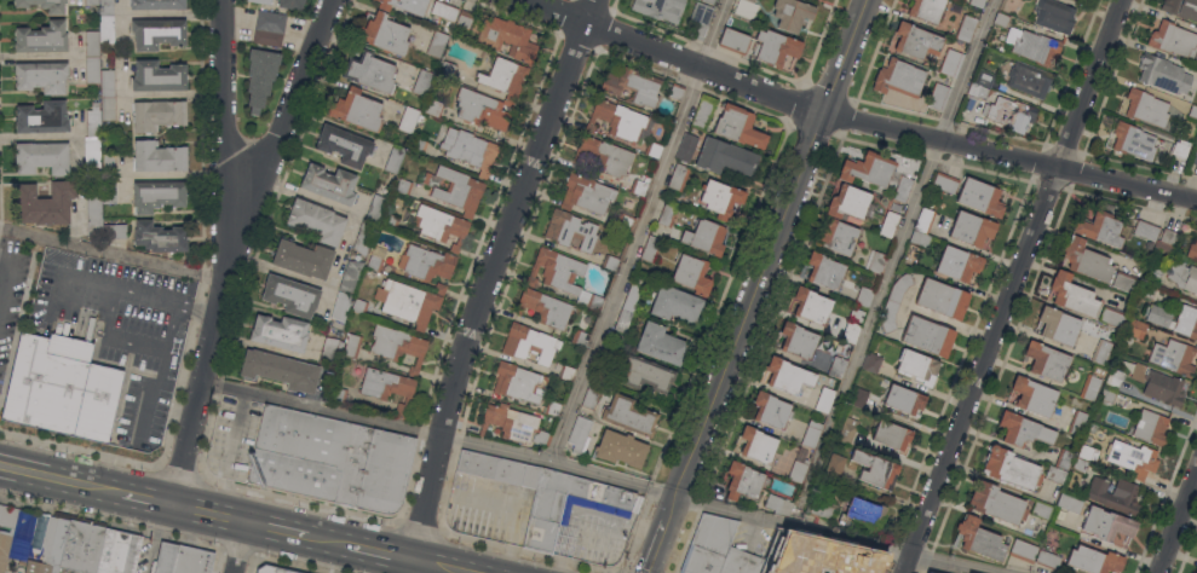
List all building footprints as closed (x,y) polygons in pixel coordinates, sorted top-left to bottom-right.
[(15,7),(15,0),(66,0),(67,5),(64,6),(64,13),(48,15),(48,7),(40,7),(40,4),(29,4),(29,7),(29,8),(25,8),(25,7),(15,7)] [(100,5),(100,0),(113,0),(114,17),(100,17),(100,5)] [(131,10),(131,0),(185,0),(185,10),(131,10)] [(278,2),(279,0),(306,0),(305,4),(303,4),(301,11),(277,7),(277,5),(276,5),(277,2),(278,2)] [(380,1),(377,0),(429,0),(422,17),(391,5),(389,12),(378,7),(380,1)] [(430,13),(435,0),(439,0),(459,8),(454,22),(430,13)] [(631,8),(634,0),(686,0),(677,24),(661,18),(661,19),(658,18),(658,19),(631,8)] [(733,12),(738,0),(755,0),(754,2),(758,4),(752,19),(733,12)] [(772,7),(775,0),(796,0),(802,2),(816,7),(811,21),(804,17),(796,35),(776,27),(779,18),(772,16),(775,8),(772,7)] [(911,7),(914,0),(946,0),(937,24),(914,16),(914,17),(908,15),(908,12),(910,7),(911,7)] [(1035,4),(1036,0),(1053,0),(1066,5),(1065,5),(1076,8),(1072,18),(1075,19),(1071,28),(1072,28),(1071,34),(1070,33),(1069,35),(1066,35),(1066,36),(1064,35),(1064,34),(1061,33),(1061,35),(1053,31),(1054,30),(1052,30),(1048,29),(1048,28),(1047,28),(1047,29),(1042,28),(1042,25),(1034,23),(1037,12),(1032,11),(1035,4)] [(1166,2),(1166,0),(1196,0),(1196,22),(1186,18),(1186,19),(1159,8),(1163,1),(1166,2)] [(706,25),(708,27),(703,41),(690,35),(695,22),(690,19),(696,1),(713,7),(706,25)] [(409,35),(407,41),(408,42),(407,46),(407,48),(405,52),(404,54),(403,56),(396,53),(395,56),(392,54),(392,52),(391,51),(387,53),(384,51),(382,48),(382,50),(379,48),(380,47),(375,45),(375,47),(355,39),(359,25),(366,28),(368,19),(373,21),(376,8),(384,12),(384,13),(387,15),(387,16),(392,17),(391,22),(410,28),(408,35),(409,35)] [(468,29),(455,24),(461,8),(474,15),(468,29)] [(254,29),(258,10),(287,15),(283,34),(254,29)] [(1006,28),(995,23),(999,12),(1009,17),(1006,28)] [(963,13),(978,19),(969,45),(955,39),(963,13)] [(531,64),(512,57),(513,56),(507,54),(511,45),(502,41),(499,51),(476,42),(484,19),(491,22),(493,16),(507,22),(507,19),(513,21),(513,23),(519,25),(531,29),(526,41),(539,45),(531,64)] [(114,42),(100,42),(100,30),(100,17),(114,17),(114,42)] [(1174,25),(1196,34),(1196,49),(1193,58),(1187,56),(1187,57),(1170,51),(1170,52),(1164,50),(1163,51),(1146,45),(1151,33),(1152,31),(1155,30),(1157,30),(1162,18),(1175,23),(1174,25)] [(15,52),(15,42),(16,42),(16,28),(29,27),(29,30),(40,30),(40,27),(48,27),(48,19),(65,19),(65,31),(68,31),(68,51),(15,52)] [(169,46),(169,42),(157,42),(157,51),(136,51),(136,36),(133,36),(133,33),(131,33),(131,21),(185,19),(186,46),(169,46)] [(937,56),(926,52),(922,60),(899,52),(893,51),(900,34),(896,33),(900,19),(913,24),(911,25),(944,39),(937,56)] [(1063,45),(1061,45),(1057,58),(1053,56),(1048,68),(1035,63),(1036,60),(1011,51),(1013,45),(1005,41),(1011,25),(1022,30),(1023,29),(1040,35),(1040,34),(1060,42),(1063,36),(1065,37),(1063,45)] [(752,39),(749,45),(747,44),(743,54),(719,46),(726,27),(750,36),(749,37),(752,39)] [(798,58),(784,53),(782,60),(782,62),(779,70),(766,64),(766,62),(755,58),(756,56),(752,54),(756,42),(760,44),(761,41),(755,39),(759,29),(761,30),(762,28),(802,42),(798,58)] [(283,34),(281,47),(252,41),(254,29),(283,34)] [(86,57),(85,31),(100,30),(100,42),(99,44),(100,57),(86,57)] [(439,58),(426,53),(435,30),(448,36),(439,58)] [(393,73),(395,74),(392,79),(393,80),(392,83),(392,86),(391,89),(389,94),(374,88),(374,89),(369,88),(369,87),(343,76),(343,74),(345,68),(350,56),(358,59),(363,48),(364,48),(364,46),(374,50),(372,57),(396,66),(393,73)] [(955,77),(939,73),(948,47),(963,53),(955,77)] [(280,65),(278,64),(276,75),(275,75),(274,81),(272,80),(269,96),(266,94),(264,108),(260,108),(259,116),(249,114),(251,106),(247,105),(249,92),(247,91),(249,75),(247,75),(251,59),(248,59),(249,48),(282,54),(280,65)] [(1186,94),(1180,92),(1179,94),(1178,93),(1178,94),(1151,85),(1138,80),(1143,69),(1141,69),(1141,68),(1139,66),(1141,60),(1140,59),(1141,53),(1144,53),(1144,52),(1156,57),(1156,56),(1170,62),(1170,63),(1184,68),(1182,71),(1193,76),(1186,94)] [(507,94),(500,91),(499,92),(494,91),(495,88),(476,81),(478,76),(476,76),(477,73),(489,76),(489,74),(488,73),(489,70),(491,70),(496,56),(529,68),(514,104),(505,100),(507,94)] [(896,59),(927,71),(916,99),(898,92),(894,102),(882,97),(884,94),(871,89),(874,82),(873,82),(879,69),(880,70),(881,66),(886,68),(890,56),(896,58),(896,59)] [(86,83),(86,57),(100,57),(100,70),(102,83),(86,83)] [(136,75),(136,60),(157,60),(157,68),(169,68),(169,64),(185,64),(185,68),(186,68),(186,73),(185,73),(186,75),(188,75),(188,79),(186,79),(186,83),(186,87),(186,91),(132,91),(132,80),(133,80),(133,75),(136,75)] [(451,79),(438,75),(443,60),(456,65),(451,79)] [(1015,60),(1053,74),(1049,85),(1051,86),(1048,92),(1046,91),(1043,100),(1040,99),(1037,100),(1035,98),(1034,97),(1031,96),(1031,94),(1006,86),(1009,77),(1007,76),(1012,65),(1013,66),(1015,60)] [(67,75),(67,79),(64,79),(65,94),(44,94),(44,86),(33,86),(33,89),(16,91),(16,75),(15,75),(15,64),(68,62),(69,75),(67,75)] [(620,89),(617,96),(599,88),(605,71),(618,76),(623,64),(650,74),(649,75),(662,80),(656,96),(660,96),(655,109),(641,104),(641,106),(625,100),(626,98),(633,96),(632,96),(633,91),(623,87),(622,91),(620,89)] [(426,97),(412,92),(420,68),(435,74),(426,97)] [(100,70),(114,69),(115,97),(102,98),(102,83),(100,70)] [(974,82),(980,69),(995,74),(990,88),(974,82)] [(942,111),(926,105),(936,81),(951,88),(942,111)] [(679,102),(668,97),(674,82),(685,87),(679,102)] [(985,100),(978,98),(977,100),(968,97),(968,94),(967,94),(972,82),(974,82),(990,88),(985,100)] [(380,111),(381,111),(379,117),(381,117),(380,121),(379,123),(378,129),(375,132),(363,127),(361,128),(356,127),(355,125),(349,122),(328,115),(333,102),(336,103),(338,98),(344,99),(349,85),(350,86),(351,85),(361,88),(358,96),(382,104),(380,111)] [(514,104),(505,132),(482,123),(482,121),(479,120),(478,126),(470,122),(468,123),(462,121),(464,118),(457,117),(457,114),(456,114),(457,109),(459,110),(460,108),(457,106),(459,100),(455,99),(460,86),(503,103),(505,100),(514,104)] [(1163,128),(1139,117),(1138,121),(1124,115),(1129,104),(1128,103),(1130,99),(1126,97),(1130,86),(1153,96),(1152,97),(1169,104),(1166,112),(1169,114),(1163,128)] [(656,116),(648,138),(644,135),(640,144),(635,141),(634,145),(629,144),(631,141),(623,138),(622,139),(617,138),(618,137),(615,134),(614,135),(608,133),(610,127),(608,126),(609,122),(595,117),(593,123),(597,126),(594,134),(583,131),(598,93),(600,94),(599,98),(616,105),(616,104),(628,108),(627,109),(648,117),(650,114),(656,116)] [(1032,123),(1028,122),(1023,134),(1005,127),(1005,126),(984,117),(985,116),(983,115),(986,104),(990,105),(990,104),(994,105),(997,96),(1014,102),(1014,100),(1023,104),(1024,103),(1038,109),(1032,123)] [(102,110),(102,98),(115,97),(116,120),(102,121),(102,110)] [(704,131),(690,125),(701,98),(714,104),(704,131)] [(438,117),(425,112),(430,99),(444,104),(438,117)] [(16,133),(16,121),(17,121),(17,106),(33,105),(33,109),(44,109),(42,100),(65,100),(65,115),(67,115),(67,118),(69,118),(69,132),(16,133)] [(180,126),(180,125),(166,125),(157,125),(157,132),(134,133),(133,102),(186,100),(186,125),(180,126)] [(100,121),(100,137),(87,137),(87,110),(92,110),(91,102),(99,102),(99,110),(102,110),(102,121),(100,121)] [(764,150),(743,143),(742,144),(713,133),(719,116),(720,117),(724,110),(723,109),(725,102),(744,109),(744,111),(754,115),(750,127),(752,127),(750,129),(769,135),(764,150)] [(1192,104),(1196,106),(1196,118),(1189,115),(1192,104)] [(412,134),(397,129),(405,106),(419,111),(412,134)] [(1164,140),(1161,150),(1156,147),(1151,162),(1126,152),(1124,154),(1112,149),(1116,137),(1115,135),(1113,134),(1113,129),(1117,120),(1123,121),(1122,122),(1135,127),(1140,129),(1140,131),(1156,137),(1164,139),(1164,140)] [(370,154),(368,154),(367,156),(366,155),(359,170),(339,162),(343,155),(332,150),(330,154),(315,147),(321,134),(320,133),(323,123),(375,143),(370,154)] [(495,156),(487,179),(478,176),(482,168),(467,163),(467,164),(444,155),(447,150),(448,151),(450,145),(453,146),(459,128),(473,134),(472,137),(488,141),(500,145),(495,156)] [(426,141),(427,143),(422,155),(412,151),(418,138),(413,137),(415,129),(428,134),(426,141)] [(689,163),(675,158),(685,132),(698,137),(689,163)] [(631,164),(628,164),(626,173),(627,173),(627,176),(625,175),(623,176),(621,176),(620,179),(611,175),(610,176),(605,175),(606,174),(603,172),(602,173),(594,170),(597,164),(595,163),(594,160),(582,155),(579,164),(572,162),(582,134),(602,141),(602,140),(635,152),(631,164)] [(752,176),(721,166),(719,174),(694,166),(706,135),(729,144),(760,155),(752,176)] [(85,170),(85,138),(99,138),(100,170),(85,170)] [(1186,156),(1174,151),(1175,151),(1172,150),(1176,139),(1179,140),(1180,139),(1191,144),(1186,156)] [(182,170),(168,170),(152,172),(152,170),(134,170),(134,140),(157,140),(157,147),(165,147),(165,146),(186,146),(188,170),(182,170)] [(658,158),(644,154),(649,140),(663,145),(658,158)] [(51,175),(51,166),(35,166),(35,174),(17,174),(17,164),(16,164),(16,143),(31,143),(68,143),(69,175),(51,175)] [(397,174),(384,169),(393,144),(405,149),(397,174)] [(1196,147),(1196,144),(1196,165),(1189,162),(1195,147),(1196,147)] [(885,189),(853,175),(850,183),(836,178),(845,158),(854,163),(856,160),(862,162),(864,158),(863,157),(867,149),(874,152),(874,154),(896,162),(888,179),(885,189)] [(103,178),(103,154),(116,154),(116,178),(103,178)] [(351,191),(353,192),(352,193),(355,195),(350,207),(299,186),(303,176),(304,176),(309,162),(324,168),(323,172),(334,175),(336,168),(357,176),(351,191)] [(680,192),(667,187),(675,163),(689,168),(680,192)] [(462,216),(465,209),(430,196),(433,186),(422,183),(426,172),(435,175),(439,164),(470,175),(468,178),(487,184),(480,198),(479,198),(471,220),(462,216)] [(614,201),(609,199),(603,215),(571,204),(569,210),(559,207),(568,186),(565,185),(570,172),(586,178),(587,175),(594,179),(593,181),(617,190),(614,201)] [(959,180),(954,193),(932,185),(938,172),(959,180)] [(914,180),(904,203),(892,198),(898,183),(900,175),(914,180)] [(1000,219),(956,202),(966,176),(1000,190),(996,201),(1005,204),(1000,219)] [(408,196),(395,191),(399,178),(413,183),(408,196)] [(742,204),(733,201),(730,209),(732,210),(729,218),(726,216),(724,221),(714,218),(717,213),(704,208),(707,203),(700,201),(704,190),(700,187),(702,184),(706,185),(708,178),(729,187),(730,185),(747,192),(742,204)] [(644,197),(628,191),(634,179),(649,184),(644,197)] [(70,197),(71,206),(69,206),(69,224),(35,225),(35,222),(16,222),(16,184),(36,184),(36,198),(51,198),(50,181),(77,180),(77,197),(70,197)] [(185,191),(185,207),(172,207),(172,203),(161,203),(161,207),(152,207),(152,214),(136,215),(136,206),(134,206),(133,183),(186,181),(186,191),(185,191)] [(846,185),(871,195),(869,202),(876,204),(871,219),(863,215),(862,219),(848,214),(846,221),(840,219),(825,214),(828,207),(831,197),(833,197),(833,195),(836,196),(839,190),(839,187),(841,184),(842,183),(847,184),(846,185)] [(103,236),(87,236),(87,189),(103,189),(103,203),(102,203),(102,225),(103,225),(103,236)] [(364,219),(374,193),(384,198),(375,224),(364,219)] [(336,248),(318,241),(316,239),(318,233),(300,226),(298,230),(284,225),(295,197),(334,212),(333,213),(347,219),(336,248)] [(669,227),(657,222),(666,201),(678,206),(669,227)] [(692,202),(701,204),(698,210),(690,208),(692,202)] [(457,254),(449,251),(451,243),(456,244),(459,237),(449,232),(444,243),(425,236),(426,235),(419,232),(421,227),(412,224),(420,203),(454,216),(454,215),(471,222),(457,254)] [(594,235),(597,236),(589,254),(577,249),(582,239),(572,236),(568,248),(554,242),(556,241),(543,236),(549,221),(549,220),(554,207),(571,214),(571,215),(581,219),(580,222),(582,224),(583,221),(586,222),(587,220),(598,225),(594,235)] [(927,233),(915,228),(923,208),(936,212),(927,233)] [(1116,236),(1123,238),(1118,248),(1094,238),(1093,239),(1071,231),(1076,218),(1090,224),(1093,218),(1097,208),(1111,215),(1110,218),(1122,222),(1116,236)] [(991,239),(985,236),(980,249),(949,236),(959,209),(982,219),(982,218),(997,224),(991,239)] [(892,239),(879,233),(887,210),(902,215),(892,239)] [(396,228),(382,224),(386,213),(399,218),(396,228)] [(632,227),(615,222),(618,213),(634,218),(632,227)] [(850,256),(821,245),(821,247),(813,244),(818,232),(821,233),(824,222),(827,224),(829,216),(836,219),(836,220),(859,230),(850,256)] [(692,233),(698,219),(702,220),(702,218),(724,227),(723,227),(725,228),(720,243),(724,245),(719,257),(678,241),(683,230),(692,233)] [(151,253),(151,249),(144,249),(144,244),(134,245),(133,232),(134,232),(134,228),(136,228),(136,220),(152,219),(152,226),(161,226),(161,230),(172,230),(172,226),(186,226),(186,241),(188,241),(188,251),(151,253)] [(379,225),(366,259),(352,247),(363,219),(364,219),(375,224),(379,225)] [(1133,232),(1138,219),(1161,227),(1155,241),(1133,232)] [(103,225),(126,224),(126,238),(104,238),(103,236),(103,225)] [(1155,247),(1157,239),(1159,241),(1164,228),(1178,233),(1170,253),(1155,247)] [(927,248),(910,242),(915,231),(931,237),(927,248)] [(1107,284),(1067,268),(1070,262),(1067,262),(1066,260),(1066,259),(1063,257),(1064,254),(1063,254),(1064,250),(1061,249),(1064,244),(1066,245),(1067,241),(1067,242),(1070,233),(1084,239),(1081,248),(1111,259),(1109,265),(1113,267),(1107,284)] [(652,264),(639,259),(649,235),(662,241),(652,264)] [(1193,244),(1196,235),(1196,261),(1185,256),(1191,243),(1193,244)] [(324,280),(310,274),(310,277),(271,264),(280,238),(282,238),(283,236),(294,239),(293,242),(294,243),(294,244),(315,251),(315,249),(312,249),(315,243),(335,250),(324,280)] [(1151,250),(1144,248),(1146,241),(1153,243),(1151,250)] [(405,273),(405,272),(403,271),(403,268),(397,266),(402,254),(404,254),(409,243),(430,251),(430,250),(443,255),(444,251),(457,256),(449,279),(435,274),(433,278),(431,277),(430,282),(426,282),(426,283),(421,280),(421,279),(419,278),(405,273)] [(979,273),(972,271),(966,283),(963,282),(963,283),(934,271),(945,244),(968,254),(968,251),(983,257),(984,260),(979,273)] [(366,267),(370,255),(374,245),(386,250),(384,259),(380,272),(366,267)] [(575,303),(579,296),(558,289),(557,289),(543,284),(541,290),(525,284),(540,245),(587,265),(582,277),(575,274),(571,284),(581,288),(581,289),(604,297),(599,312),(575,303)] [(841,278),(840,278),(836,289),(834,288),(833,290),(824,286),(825,285),(811,280),(811,282),(807,280),(810,271),(811,271),(813,265),(807,262),(811,250),(823,254),(822,255),(829,257),(829,259),(846,265),(841,278)] [(887,255),(880,274),(865,270),(873,250),(887,255)] [(706,299),(692,293),(695,289),(671,280),(681,253),(700,260),(700,259),(708,262),(703,277),(713,280),(706,299)] [(614,272),(602,267),(606,254),(618,259),(614,272)] [(1190,265),(1196,268),(1196,294),(1178,286),(1175,282),(1167,277),(1174,257),(1185,262),(1184,266),(1189,268),(1190,265)] [(352,295),(338,290),(349,260),(364,262),(352,295)] [(1157,286),(1144,282),(1151,264),(1163,268),(1157,286)] [(1094,318),(1054,303),(1052,302),(1055,295),(1054,295),(1055,291),(1048,289),(1053,276),(1054,276),(1058,268),(1071,273),(1069,283),(1094,293),(1092,299),(1100,301),(1094,318)] [(888,300),(894,285),(899,277),(909,271),(914,284),(908,286),(904,293),(899,303),(894,316),(894,322),(897,328),(885,334),(881,323),(884,313),(888,300)] [(1135,294),(1112,285),(1117,271),(1140,278),(1135,294)] [(316,308),(313,308),(310,319),(283,311),(286,305),(276,301),(275,305),(270,302),(270,301),(261,299),(266,284),(265,283),(269,273),(322,290),(316,308)] [(960,322),(914,303),(925,277),(971,295),(960,322)] [(438,311),(432,308),(422,334),(414,330),(416,324),(380,311),(384,302),(373,299),(376,286),(381,289),(386,278),(425,291),(425,290),(443,296),(438,311)] [(443,295),(433,291),(437,282),(447,285),(443,295)] [(622,307),(631,283),(644,288),(634,312),(622,307)] [(695,320),(694,320),(692,323),(669,314),(667,320),(649,313),(661,283),(703,300),(695,320)] [(1155,299),(1152,297),(1152,299),(1139,294),(1143,283),(1158,289),(1155,299)] [(541,290),(540,293),(572,306),(563,331),(543,324),(537,322),(540,316),(537,316),(539,312),(524,306),(520,316),(514,313),(519,301),(518,301),(525,284),(541,290)] [(828,313),(827,313),(823,324),(821,323),(821,325),(811,322),(811,320),(798,316),(798,317),(793,314),(796,306),(796,307),(800,300),(793,297),(798,285),(810,289),(808,290),(816,293),(816,294),(833,301),(828,313)] [(867,309),(854,305),(862,285),(874,290),(867,309)] [(344,322),(330,317),(338,291),(352,296),(344,322)] [(364,316),(351,311),(355,297),(368,302),(364,316)] [(1182,303),(1196,308),(1196,341),(1187,338),(1189,336),(1172,330),(1173,329),(1168,328),(1145,319),(1146,316),(1140,313),(1145,303),(1151,306),(1151,303),(1162,307),(1163,305),(1173,308),(1173,312),(1170,320),(1175,322),(1182,303)] [(1070,347),(1040,334),(1045,323),(1037,320),(1043,305),(1081,320),(1070,347)] [(1121,329),(1099,320),(1104,305),(1126,313),(1121,329)] [(626,335),(612,330),(622,307),(634,312),(626,335)] [(863,316),(861,314),(859,317),(863,318),(861,322),(848,318),(852,307),(865,312),(863,316)] [(306,331),(309,332),(303,353),(249,340),(252,328),(253,329),(257,313),(266,316),(271,317),(271,319),(281,322),(282,316),(309,323),(306,331)] [(945,358),(900,341),(910,314),(955,331),(945,358)] [(1141,340),(1124,332),(1130,318),(1147,324),(1141,340)] [(681,355),(683,355),(679,366),(635,349),(646,319),(666,328),(663,332),(685,341),(684,345),(686,345),(681,355)] [(815,347),(813,347),(808,358),(806,357),(805,359),(798,357),(798,355),(784,351),(784,352),(779,349),(785,335),(781,334),(785,319),(794,323),(794,324),(802,328),(801,329),(818,335),(815,347)] [(175,335),(179,320),(185,322),(183,329),(184,330),(182,337),(175,335)] [(853,345),(840,338),(847,320),(861,325),(853,345)] [(548,367),(536,364),(537,360),(535,359),(536,355),(539,355),(540,353),(537,352),(536,354),(530,352),(531,349),(529,348),(528,352),(525,358),(523,359),(501,353),(512,322),(529,328),(529,329),(539,332),(539,331),(562,341),(558,349),(556,348),(548,367)] [(424,354),(416,377),(407,374),(410,365),(414,366),(418,357),(401,352),(397,361),(373,354),(373,352),(369,351),(372,345),(373,345),(375,337),(372,336),(375,324),(427,341),(424,354)] [(591,334),(586,347),(571,341),(575,329),(591,334)] [(21,331),(50,338),(51,332),(94,343),(90,363),(123,371),(108,444),(0,419),(21,331)] [(356,359),(343,355),(349,332),(362,336),(356,359)] [(330,366),(317,363),(326,337),(339,338),(330,366)] [(1104,366),(1090,360),(1100,337),(1112,343),(1104,366)] [(1193,355),(1192,355),(1190,364),(1195,366),(1191,378),(1175,372),(1175,371),(1147,360),(1153,342),(1166,347),(1169,338),(1196,348),(1193,355)] [(1067,367),(1066,366),(1060,382),(1034,372),(1034,374),(1029,371),(1034,359),(1024,354),(1029,340),(1071,357),(1067,367)] [(321,366),(313,394),(295,389),(295,392),(286,389),(288,383),(255,375),(254,378),(240,375),(246,348),(252,351),(253,349),(321,366)] [(899,361),(898,360),(903,348),(904,348),(940,361),(939,363),(942,363),(940,365),(939,365),(936,372),(937,374),(937,376),(934,375),(934,376),(931,388),(921,384),(922,382),(914,378),(915,376),(910,374),(909,377),(896,371),(897,369),(899,361)] [(625,364),(621,363),(626,352),(677,372),(673,381),(671,380),(666,393),(666,394),(666,395),(664,395),(663,394),(661,393),(661,394),(658,393),(658,392),(651,389),(652,386),(641,382),(638,390),(618,382),(625,364)] [(862,369),(869,352),(882,357),(876,374),(862,369)] [(817,375),(812,387),(800,382),(796,393),(794,392),(793,395),(784,392),(784,390),(771,386),(766,384),(770,376),(772,372),(764,369),(765,365),(767,366),(771,354),(783,359),(782,360),(788,361),(788,364),(817,375)] [(834,355),(847,360),(840,380),(827,375),(834,355)] [(493,392),(499,374),(495,372),(500,360),(517,365),(517,366),(548,377),(542,397),(541,397),(539,406),(529,403),(529,401),(518,398),(518,399),(493,392)] [(559,371),(554,369),(557,360),(563,363),(562,364),(575,369),(571,382),(558,377),(559,371)] [(1141,393),(1146,381),(1144,380),(1143,382),(1130,377),(1136,361),(1149,366),(1149,369),(1172,377),(1173,376),(1185,381),(1181,389),(1184,390),(1182,395),(1184,397),(1179,407),(1141,393)] [(405,421),(393,417),(398,403),(404,404),(405,397),(390,392),(389,395),(387,395),(386,401),(358,394),(366,366),(416,380),(405,421)] [(1109,375),(1110,375),(1112,367),(1124,372),(1117,390),(1104,386),(1109,375)] [(1058,392),(1048,418),(1040,415),(1040,417),(1035,415),(1035,413),(1024,409),(1024,410),(1014,406),(1014,405),(1014,403),(1014,401),(1014,400),(1015,399),(1017,399),(1018,399),(1019,398),(1020,393),(1011,389),(1017,374),(1028,378),(1028,380),(1058,392)] [(1078,397),(1088,374),(1103,380),(1094,403),(1078,397)] [(593,410),(581,405),(592,377),(604,382),(593,410)] [(891,383),(927,397),(919,418),(884,404),(891,383)] [(344,405),(329,401),(333,386),(347,390),(344,405)] [(823,386),(836,390),(827,415),(813,409),(823,386)] [(857,387),(870,392),(863,409),(850,404),(857,387)] [(1104,387),(1116,392),(1112,404),(1099,399),(1104,387)] [(756,411),(760,405),(753,403),(759,389),(767,393),(770,394),(769,394),(776,398),(776,399),(792,405),(789,411),(793,412),(790,419),(787,418),(782,428),(779,427),(779,429),(771,427),(771,426),(758,421),(758,422),(753,419),(756,411)] [(600,418),(604,409),(608,410),(615,392),(634,400),(632,407),(641,411),(643,409),(651,412),(651,411),(658,413),(658,415),(658,416),(657,416),(652,428),(655,429),(651,438),(629,430),(625,429),(625,428),(616,426),(611,424),(611,423),(600,418)] [(543,412),(548,400),(562,404),(558,417),(543,412)] [(540,417),(537,428),(552,434),(547,447),(533,441),(535,432),(533,430),(529,444),(525,442),(525,444),(501,438),(503,430),(501,430),(502,427),(488,423),(484,436),(478,435),(487,404),(497,406),(497,405),(499,406),(500,401),(510,404),(508,409),(540,417)] [(318,502),(288,494),(288,493),(246,484),(264,405),(416,440),(404,494),(402,507),(399,511),(397,514),(393,515),(390,516),(385,515),(318,500),(318,502)] [(1149,441),(1132,435),(1143,407),(1169,418),(1163,434),(1168,436),(1163,447),(1149,441)] [(1001,440),(1006,428),(997,424),(1003,409),(1022,416),(1020,417),(1058,432),(1053,442),(1037,435),(1036,439),(1032,438),(1031,441),(1025,439),(1022,448),(1001,440)] [(1076,410),(1088,415),(1081,436),(1067,432),(1076,410)] [(577,416),(592,421),(587,436),(589,438),(583,456),(580,455),(571,452),(574,445),(566,442),(577,416)] [(838,439),(846,416),(859,422),(850,444),(838,439)] [(871,440),(880,418),(913,432),(909,442),(907,441),(903,452),(897,450),(871,440)] [(810,419),(823,424),(813,450),(800,444),(810,419)] [(740,455),(743,446),(746,440),(740,438),(744,424),(755,429),(761,433),(778,440),(769,463),(766,462),(766,464),(758,462),(758,461),(744,456),(744,457),(740,455)] [(605,428),(626,436),(626,434),(633,436),(632,439),(649,445),(639,469),(626,464),(627,463),(615,458),(614,463),(594,456),(597,451),(594,450),(595,446),(598,446),(605,428)] [(1105,459),(1107,455),(1103,453),(1107,441),(1112,444),(1113,439),(1139,448),(1140,446),(1143,445),(1157,451),(1155,459),(1158,461),(1153,473),(1147,470),(1144,482),(1134,479),(1136,473),(1132,471),(1132,470),(1105,459)] [(1077,456),(1082,444),(1100,450),(1095,462),(1089,459),(1089,461),(1077,456)] [(1041,467),(1038,473),(1043,475),(1038,486),(1034,485),(1031,491),(1000,480),(986,475),(986,474),(983,473),(984,469),(983,469),(989,452),(989,450),(989,447),(990,446),(991,445),(994,445),(996,445),(999,446),(1013,452),(1012,456),(1041,467)] [(1054,465),(1061,447),(1074,453),(1066,470),(1054,465)] [(890,491),(858,479),(861,469),(867,471),(869,467),(850,459),(853,448),(899,465),(890,491)] [(457,471),(462,450),(541,468),(536,488),(457,471)] [(823,474),(831,452),(846,457),(838,479),(823,474)] [(1071,468),(1076,457),(1089,462),(1084,473),(1071,468)] [(732,474),(726,473),(731,459),(740,463),(741,463),(744,464),(743,465),(749,468),(765,474),(756,498),(754,497),(753,499),(743,496),(744,496),(738,493),(735,502),(725,498),(729,491),(726,490),(732,474)] [(794,459),(807,465),(800,484),(788,479),(794,459)] [(1045,478),(1049,465),(1066,473),(1061,485),(1045,478)] [(520,548),(536,488),(541,468),(639,493),(633,514),(566,498),(560,523),(579,527),(571,560),(520,548)] [(1083,498),(1086,491),(1087,492),(1093,475),(1104,480),(1104,478),(1109,480),(1107,482),(1109,482),(1105,492),(1111,494),(1117,478),(1139,486),(1134,498),(1136,500),(1136,503),(1136,504),(1141,505),(1136,517),(1083,498)] [(999,487),(997,490),(1026,502),(1024,508),(1029,509),(1024,521),(1019,519),(1017,527),(972,509),(973,505),(968,503),(977,479),(999,487)] [(773,510),(762,505),(769,493),(772,494),(793,503),(788,517),(775,514),(772,513),(773,510)] [(1063,493),(1083,502),(1078,514),(1058,505),(1063,493)] [(805,511),(811,494),(838,505),(835,511),(836,513),(833,522),(831,522),(830,522),(808,514),(808,513),(807,513),(805,511)] [(841,513),(845,514),(852,496),(879,507),(880,504),(887,508),(887,509),(886,513),(885,515),(886,515),(885,520),(884,520),(882,522),(881,522),(877,531),(864,525),(865,523),(851,519),(848,527),(838,522),(841,513)] [(1030,514),(1036,500),(1053,508),(1048,520),(1030,514)] [(13,536),(0,533),(0,530),(8,532),(10,528),(0,526),(0,504),(38,513),(47,515),(39,554),(38,558),(27,556),(25,561),(8,556),(13,536)] [(1115,532),(1110,544),(1094,538),(1095,537),(1090,536),(1092,533),(1081,528),(1086,516),(1082,516),(1084,510),(1088,511),(1090,504),(1101,509),(1100,510),(1107,514),(1109,511),(1117,515),(1117,514),(1138,522),(1133,536),(1133,534),(1132,538),(1115,532)] [(764,560),(759,572),(680,572),(703,514),(738,521),(729,545),(764,560)] [(961,546),(962,540),(961,540),(962,538),(961,538),(962,534),(956,533),(957,529),(955,528),(957,522),(960,523),(961,521),(963,521),(966,514),(979,519),(977,527),(1001,536),(1000,540),(1002,540),(1001,543),(1007,545),(1001,562),(961,546)] [(59,567),(58,572),(24,572),(27,558),(40,562),(41,555),(39,554),(47,515),(105,527),(95,572),(89,572),(59,567)] [(143,537),(134,572),(97,572),(107,528),(143,537)] [(8,556),(4,572),(0,572),(0,533),(13,536),(8,556)] [(807,539),(796,572),(759,572),(764,560),(773,534),(775,533),(778,534),(779,537),(776,546),(788,551),(790,544),(788,544),(790,538),(792,539),(793,537),(790,537),(792,533),(794,534),(794,536),(807,539)] [(1014,538),(1038,546),(1032,563),(1008,555),(1014,538)] [(824,572),(796,572),(807,539),(816,539),(812,550),(821,552),(821,551),(833,552),(825,572),(824,572)] [(179,545),(173,572),(155,572),(162,542),(179,545)] [(1106,572),(1090,572),(1065,563),(1071,549),(1075,550),(1077,544),(1105,555),(1106,550),(1113,554),(1113,552),(1117,554),(1116,555),(1126,557),(1120,572),(1112,568),(1111,572),(1106,569),(1105,572),(1106,572)] [(214,554),(210,572),(173,572),(179,545),(214,554)] [(1041,549),(1063,557),(1057,571),(1036,563),(1041,549)] [(263,565),(300,572),(258,572),(259,567),(263,565)]
